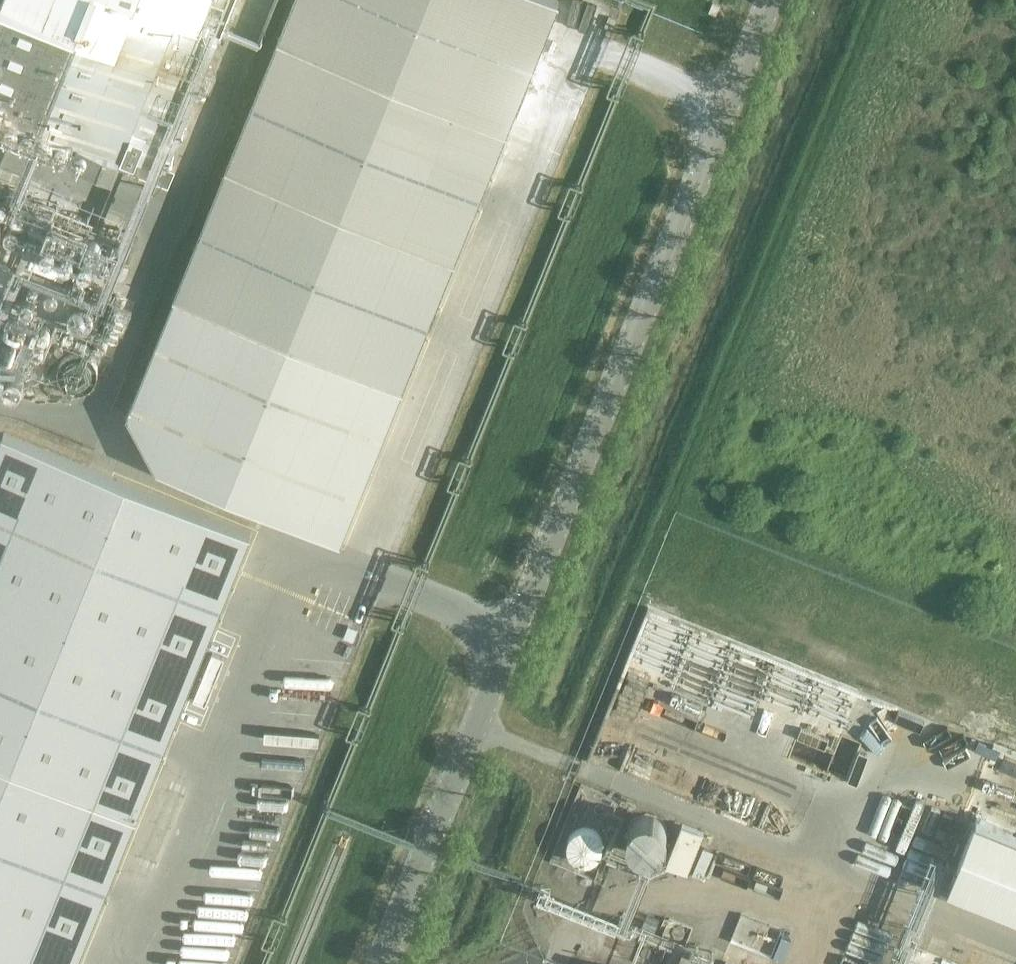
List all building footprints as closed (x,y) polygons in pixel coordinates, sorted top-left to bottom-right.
[(168,163),(223,25),(224,21),(171,0),(0,0),(0,115),(170,183),(177,166),(168,163)] [(224,21),(233,0),(171,0),(224,21)] [(404,386),(561,0),(296,0),(177,294),(404,386)] [(1,215),(4,215),(6,213),(8,211),(8,209),(8,206),(7,204),(5,203),(2,202),(0,202),(0,215),(1,215)] [(15,210),(14,212),(13,213),(13,215),(13,217),(13,219),(14,221),(16,222),(18,223),(20,224),(22,224),(23,223),(25,222),(26,220),(27,219),(28,217),(28,215),(27,213),(26,211),(25,210),(23,209),(21,208),(19,208),(17,209),(15,210)] [(34,218),(32,220),(32,221),(31,223),(31,225),(32,227),(33,228),(34,230),(36,231),(37,231),(39,231),(41,231),(43,230),(44,229),(45,227),(46,226),(46,224),(46,222),(45,220),(44,219),(42,217),(41,217),(39,216),(37,217),(35,217),(34,218)] [(54,227),(53,228),(52,230),(51,232),(52,234),(52,236),(54,238),(55,239),(57,240),(59,240),(61,239),(63,238),(64,237),(65,235),(66,233),(66,231),(65,229),(64,227),(62,226),(60,225),(58,225),(56,226),(54,227)] [(17,228),(14,227),(12,227),(10,227),(8,228),(7,230),(6,232),(5,234),(6,236),(7,238),(8,240),(10,241),(12,242),(15,241),(17,241),(18,239),(20,237),(20,235),(20,233),(20,231),(18,229),(17,228)] [(73,232),(71,234),(70,237),(69,239),(70,242),(72,245),(74,246),(77,247),(80,247),(82,245),(84,243),(85,241),(86,238),(85,236),(83,233),(81,232),(78,231),(75,231),(73,232)] [(34,235),(32,235),(31,235),(29,235),(27,236),(26,237),(25,238),(24,240),(24,241),(24,243),(24,245),(25,246),(26,248),(28,249),(29,249),(31,250),(33,250),(34,249),(36,248),(37,247),(38,245),(39,244),(39,242),(38,240),(38,239),(37,237),(36,236),(34,235)] [(90,240),(89,241),(87,244),(87,246),(87,248),(88,251),(90,252),(92,254),(95,254),(97,254),(99,253),(101,251),(102,249),(103,247),(103,244),(101,242),(100,240),(98,239),(95,238),(93,239),(90,240)] [(57,248),(55,248),(52,247),(50,248),(48,249),(47,251),(46,254),(46,256),(47,258),(48,260),(50,262),(53,262),(55,262),(57,261),(59,259),(60,257),(61,255),(60,252),(59,250),(57,248)] [(72,251),(70,250),(68,250),(66,251),(65,251),(63,253),(62,254),(62,256),(62,257),(62,259),(63,261),(64,262),(65,263),(67,264),(69,264),(70,264),(72,264),(73,263),(75,261),(75,260),(76,258),(76,256),(75,254),(74,253),(73,252),(72,251)] [(90,260),(89,259),(87,259),(85,260),(84,261),(82,262),(81,263),(81,265),(81,267),(82,268),(82,270),(84,271),(85,272),(87,272),(89,272),(91,272),(92,270),(93,269),(94,267),(94,266),(94,264),(93,262),(92,261),(90,260)] [(340,541),(404,386),(177,294),(128,414),(157,468),(340,541)] [(85,303),(81,303),(78,303),(75,305),(73,307),(71,310),(70,313),(70,317),(71,320),(73,323),(75,325),(78,326),(81,327),(84,327),(88,326),(90,324),(92,321),(94,318),(94,315),(94,312),(93,309),(91,306),(88,304),(85,303)] [(48,328),(46,327),(44,327),(42,328),(41,330),(40,332),(40,334),(41,336),(43,337),(45,338),(47,338),(49,337),(50,335),(51,333),(51,331),(50,329),(48,328)] [(42,343),(40,342),(38,343),(36,344),(34,345),(33,347),(33,349),(34,352),(36,353),(38,354),(40,354),(42,353),(44,351),(45,349),(45,347),(44,345),(42,343)] [(83,351),(80,350),(77,350),(74,351),(71,352),(68,353),(65,355),(63,357),(61,360),(60,362),(59,365),(58,368),(58,371),(59,374),(59,377),(61,380),(62,383),(65,385),(67,387),(70,389),(73,390),(76,390),(79,391),(82,390),(85,390),(88,388),(90,387),(93,385),(95,382),(96,380),(98,377),(98,374),(99,371),(99,368),(98,365),(97,362),(95,359),(93,357),(91,355),(89,353),(86,352),(83,351)] [(9,381),(10,379),(11,376),(10,374),(10,371),(8,369),(6,367),(4,366),(1,366),(0,366),(0,384),(2,385),(4,384),(7,383),(9,381)] [(5,431),(0,444),(0,963),(77,963),(137,816),(139,816),(139,815),(137,814),(252,531),(5,431)] [(225,658),(214,654),(195,699),(206,704),(225,658)] [(603,805),(601,804),(599,804),(597,805),(596,807),(596,810),(597,812),(598,813),(600,814),(603,813),(604,812),(605,809),(605,807),(603,805)] [(654,816),(650,815),(645,816),(641,817),(637,819),(633,822),(631,826),(629,830),(629,835),(629,840),(631,844),(633,848),(637,851),(641,853),(645,854),(650,855),(654,854),(658,852),(662,849),(665,846),(667,842),(668,837),(668,833),(667,828),(665,824),(662,821),(658,818),(654,816)] [(976,817),(948,889),(1015,916),(1015,833),(976,817)] [(667,863),(689,872),(706,831),(684,822),(667,863)] [(593,829),(589,827),(584,827),(580,828),(576,830),(573,833),(570,837),(569,841),(568,845),(569,850),(570,854),(573,857),(577,860),(581,862),(585,862),(590,862),(594,861),(597,858),(600,855),(602,851),(603,847),(603,842),(602,838),(600,834),(597,831),(593,829)] [(787,961),(800,930),(750,908),(736,939),(787,961)] [(684,928),(682,927),(679,927),(677,928),(675,930),(674,932),(674,935),(676,937),(678,938),(680,939),(682,939),(684,937),(686,935),(686,933),(685,930),(684,928)]
